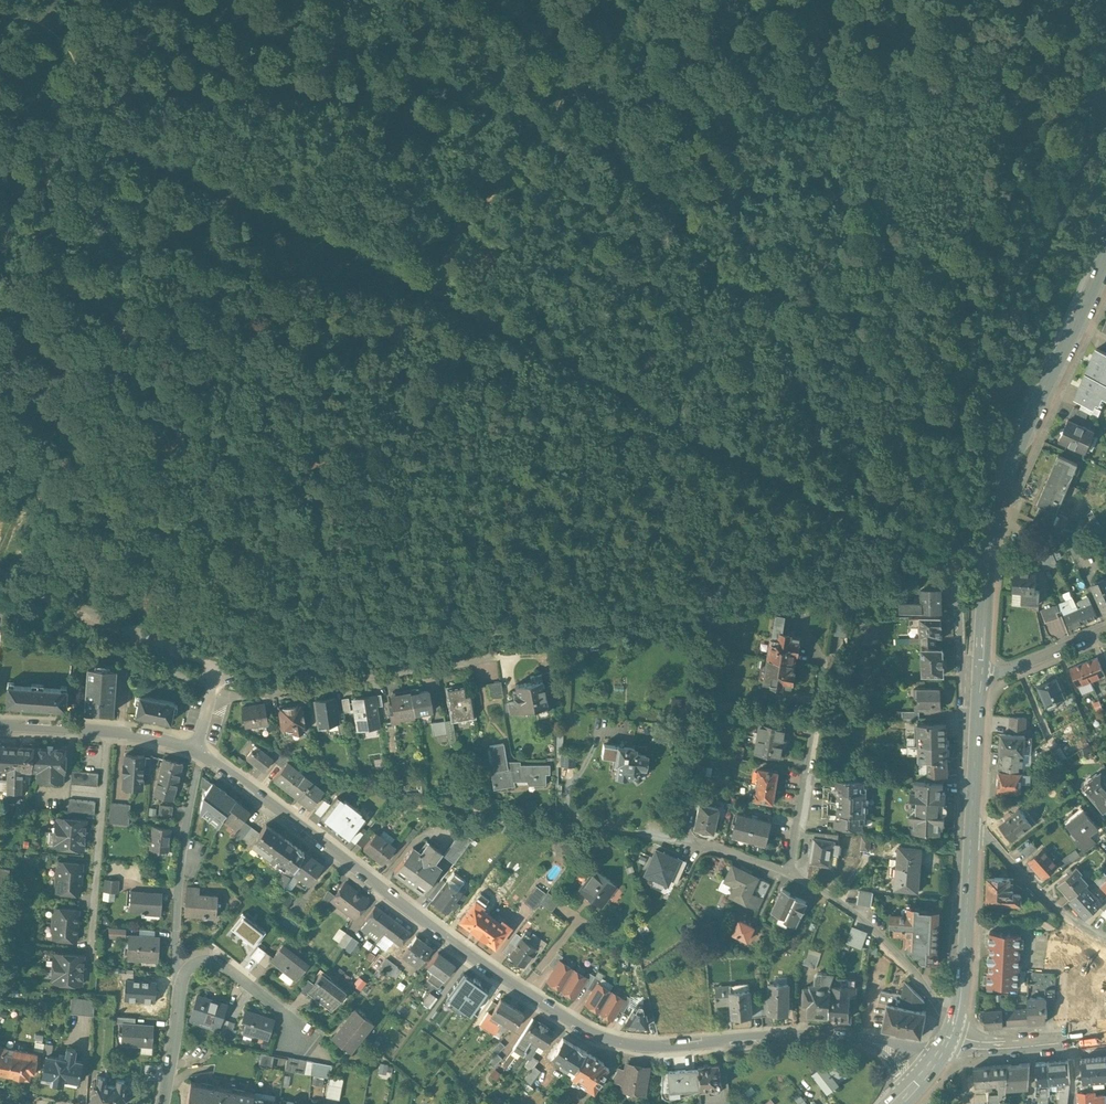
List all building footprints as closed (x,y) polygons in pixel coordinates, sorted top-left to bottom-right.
[(1096,349),(1086,375),(1105,383),(1105,354),(1096,349)] [(1086,375),(1075,400),(1082,403),(1093,408),(1093,407),(1095,402),(1102,405),(1105,397),(1105,383),(1086,375)] [(1093,408),(1082,403),(1080,410),(1088,414),(1098,418),(1101,410),(1093,407),(1093,408)] [(1080,410),(1074,407),(1069,420),(1083,426),(1088,414),(1080,410)] [(1069,420),(1068,420),(1065,428),(1061,429),(1062,433),(1059,441),(1085,452),(1094,431),(1083,426),(1069,420)] [(1040,505),(1057,512),(1078,464),(1058,455),(1037,504),(1040,505)] [(1057,512),(1040,505),(1033,520),(1062,532),(1069,517),(1057,512)] [(1079,529),(1066,531),(1068,538),(1080,536),(1079,529)] [(1086,539),(1069,546),(1074,559),(1091,551),(1086,539)] [(1052,553),(1047,555),(1050,562),(1055,559),(1052,553)] [(1029,571),(1022,570),(1022,571),(1014,570),(1013,591),(1022,592),(1021,602),(1039,603),(1040,590),(1035,590),(1036,572),(1029,571)] [(1093,587),(1105,615),(1105,581),(1093,587)] [(940,590),(914,590),(915,598),(919,598),(919,602),(900,603),(900,613),(922,612),(941,612),(940,590)] [(1067,593),(1056,597),(1059,604),(1068,601),(1069,601),(1071,600),(1067,593)] [(1098,618),(1088,598),(1079,602),(1081,608),(1078,610),(1084,624),(1098,618)] [(1077,608),(1072,610),(1069,601),(1068,601),(1059,604),(1057,605),(1059,612),(1062,611),(1070,630),(1084,624),(1078,610),(1077,608)] [(1057,605),(1041,611),(1045,623),(1059,619),(1057,613),(1059,612),(1057,605)] [(791,617),(776,614),(773,634),(781,635),(781,633),(788,634),(791,617)] [(953,617),(941,618),(942,627),(953,626),(953,617)] [(941,618),(914,619),(914,630),(919,629),(920,639),(922,639),(922,641),(920,641),(920,646),(936,645),(935,638),(942,638),(942,628),(942,627),(941,618)] [(788,634),(781,633),(781,635),(773,634),(768,659),(794,663),(796,654),(798,654),(800,639),(791,637),(791,635),(788,634)] [(943,650),(921,651),(921,652),(902,652),(902,662),(919,661),(919,664),(922,664),(922,667),(918,667),(918,677),(922,677),(922,678),(944,677),(943,650)] [(794,663),(768,659),(764,684),(772,685),(772,687),(782,688),(782,687),(792,688),(794,673),(792,672),(794,663)] [(1097,659),(1084,665),(1091,683),(1105,677),(1097,659)] [(1084,665),(1070,670),(1077,688),(1091,683),(1084,665)] [(116,669),(87,667),(84,711),(113,713),(116,669)] [(554,669),(530,673),(531,679),(515,682),(516,687),(512,688),(514,698),(507,699),(509,709),(535,704),(537,711),(547,709),(545,702),(546,702),(543,684),(555,682),(554,669)] [(500,679),(486,681),(489,696),(503,694),(500,679)] [(1057,679),(1038,687),(1046,707),(1065,699),(1057,679)] [(464,681),(446,684),(452,717),(475,713),(471,689),(466,690),(464,681)] [(36,707),(37,687),(7,685),(6,705),(36,707)] [(410,686),(395,689),(395,688),(392,689),(391,691),(391,694),(392,701),(388,701),(391,719),(399,717),(399,716),(413,714),(413,715),(414,714),(414,711),(410,687),(410,686)] [(428,688),(416,690),(416,686),(410,687),(414,711),(431,708),(428,688)] [(37,687),(36,707),(66,709),(67,689),(37,687)] [(940,690),(917,691),(918,711),(941,710),(940,690)] [(174,703),(139,695),(135,715),(170,723),(174,703)] [(335,695),(314,699),(318,726),(329,724),(328,721),(337,720),(339,720),(339,717),(335,695)] [(348,695),(342,696),(344,710),(351,709),(348,695)] [(375,695),(353,699),(357,724),(378,721),(378,723),(379,723),(375,695)] [(1095,695),(1089,698),(1091,703),(1097,713),(1102,711),(1095,695)] [(301,702),(286,704),(284,703),(280,704),(278,707),(279,711),(280,712),(284,733),(293,732),(293,730),(303,728),(303,727),(305,726),(301,702)] [(739,705),(720,702),(718,713),(737,716),(739,705)] [(264,703),(242,706),(245,726),(267,723),(264,703)] [(918,715),(901,715),(901,723),(919,723),(918,715)] [(345,716),(339,717),(339,720),(337,720),(339,730),(347,729),(345,716)] [(444,717),(431,719),(433,731),(446,729),(444,717)] [(453,719),(445,721),(444,717),(446,729),(448,739),(456,738),(453,719)] [(1026,719),(1010,718),(1010,732),(1025,733),(1026,719)] [(757,739),(785,743),(785,740),(783,740),(785,728),(760,724),(757,739)] [(945,726),(917,727),(918,749),(946,748),(946,741),(945,726)] [(1025,736),(1001,735),(1000,754),(1024,756),(1025,736)] [(518,757),(506,757),(503,739),(489,741),(493,765),(490,766),(494,784),(514,780),(513,776),(526,776),(528,780),(545,780),(545,769),(549,769),(549,760),(518,760),(518,757)] [(785,743),(757,739),(755,754),(780,758),(782,746),(784,746),(785,743)] [(635,745),(604,741),(602,752),(614,754),(612,764),(616,765),(615,771),(618,772),(618,774),(624,775),(624,773),(626,773),(627,771),(633,772),(635,776),(641,772),(644,773),(646,763),(644,763),(645,762),(646,762),(648,761),(649,757),(648,754),(646,754),(647,752),(634,750),(635,745)] [(273,758),(257,746),(253,751),(252,750),(246,758),(263,771),(272,760),(273,758)] [(744,748),(734,746),(732,758),(742,760),(744,748)] [(0,747),(0,769),(7,770),(6,792),(14,793),(15,770),(16,747),(0,747)] [(34,748),(16,747),(15,770),(14,793),(18,793),(21,793),(22,770),(31,771),(34,748)] [(47,749),(34,748),(31,771),(38,771),(37,778),(62,779),(63,772),(64,772),(65,750),(53,749),(53,748),(47,748),(47,749)] [(918,749),(907,749),(907,758),(918,758),(919,764),(946,763),(946,757),(949,757),(949,750),(946,750),(946,748),(918,749)] [(279,750),(273,758),(272,760),(277,764),(285,753),(279,750)] [(575,751),(562,750),(561,762),(574,763),(575,751)] [(285,753),(277,764),(282,767),(287,761),(288,761),(291,757),(285,753)] [(1024,756),(1000,754),(999,772),(1022,774),(1024,756)] [(144,756),(125,755),(125,765),(123,765),(123,775),(124,775),(123,784),(142,785),(143,773),(144,758),(144,756)] [(159,758),(151,756),(151,758),(150,768),(156,770),(159,758)] [(182,765),(164,760),(164,759),(163,759),(163,760),(153,795),(153,794),(153,795),(173,801),(173,800),(182,765),(183,765),(182,764),(182,765)] [(288,761),(287,761),(282,767),(273,780),(310,808),(311,806),(319,796),(324,790),(288,761)] [(946,763),(919,764),(928,764),(928,777),(946,778),(946,763)] [(778,773),(758,770),(757,777),(759,777),(758,785),(776,788),(778,773)] [(999,772),(997,792),(1017,793),(1020,791),(1021,783),(1029,784),(1030,774),(1022,774),(999,772)] [(1101,775),(1098,776),(1096,776),(1093,779),(1093,782),(1085,788),(1084,791),(1102,813),(1105,810),(1105,781),(1101,775)] [(940,779),(915,777),(914,784),(930,785),(939,786),(940,779)] [(864,782),(836,781),(836,789),(838,789),(838,793),(864,794),(864,782)] [(910,817),(943,818),(943,814),(945,814),(946,813),(947,812),(947,810),(946,808),(945,807),(944,807),(944,803),(945,803),(946,796),(940,795),(940,792),(942,792),(943,786),(939,786),(930,785),(914,784),(914,790),(916,790),(916,794),(910,794),(910,801),(911,801),(910,817)] [(776,788),(758,785),(757,793),(755,793),(754,800),(773,803),(776,788)] [(218,788),(214,790),(203,827),(213,830),(215,825),(217,826),(221,813),(225,815),(235,801),(218,788)] [(824,789),(823,801),(828,801),(828,793),(831,793),(831,789),(824,789)] [(14,793),(6,792),(5,801),(10,802),(11,799),(18,799),(18,793),(14,793)] [(864,794),(838,793),(837,800),(840,800),(840,804),(866,806),(866,794),(864,794)] [(324,800),(316,810),(314,813),(355,843),(363,833),(358,828),(367,816),(338,794),(330,805),(324,800)] [(324,800),(319,796),(311,806),(316,810),(324,800)] [(250,812),(235,801),(225,815),(223,819),(237,830),(243,821),(250,812)] [(130,805),(110,803),(109,817),(129,818),(130,805)] [(716,807),(699,803),(694,828),(710,832),(712,824),(715,824),(717,817),(714,816),(716,807)] [(866,806),(840,804),(839,808),(837,808),(837,816),(863,817),(865,817),(866,806)] [(173,807),(160,805),(158,819),(171,820),(173,807)] [(1019,810),(1011,817),(1012,817),(1000,827),(1012,842),(1031,826),(1035,823),(1029,816),(1025,818),(1019,810)] [(1098,829),(1084,811),(1067,824),(1078,839),(1075,842),(1079,848),(1091,839),(1088,836),(1098,829)] [(772,823),(737,815),(732,836),(766,844),(768,837),(770,830),(772,823)] [(863,817),(837,816),(837,820),(834,820),(834,828),(863,829),(863,817)] [(129,818),(109,817),(109,823),(128,825),(129,818)] [(943,818),(910,817),(909,817),(909,824),(914,825),(914,828),(912,828),(912,834),(940,836),(940,830),(938,830),(938,826),(944,826),(944,818),(943,818)] [(86,821),(57,818),(57,823),(54,825),(53,840),(55,842),(55,847),(83,849),(86,821)] [(251,828),(243,821),(239,827),(237,830),(239,831),(235,836),(242,841),(250,830),(251,828)] [(285,838),(266,825),(258,836),(251,845),(269,858),(268,859),(269,860),(284,839),(285,838)] [(411,826),(403,837),(409,842),(417,831),(411,826)] [(170,829),(154,827),(151,850),(167,852),(167,851),(166,851),(167,837),(169,837),(168,836),(168,829),(169,829),(170,829)] [(213,830),(203,827),(201,834),(212,837),(214,830),(213,830)] [(250,830),(242,841),(250,847),(251,845),(258,836),(250,830)] [(394,838),(385,831),(381,836),(390,843),(394,838)] [(462,831),(443,855),(454,863),(473,839),(462,831)] [(381,836),(375,832),(370,838),(363,848),(364,848),(377,858),(376,859),(381,863),(382,862),(383,863),(395,847),(390,843),(381,836)] [(363,833),(355,843),(363,849),(364,848),(363,848),(370,838),(363,833)] [(830,834),(816,833),(815,839),(829,841),(830,834)] [(870,839),(862,838),(861,850),(869,851),(870,839)] [(304,853),(284,839),(269,860),(285,871),(286,870),(289,872),(291,869),(294,871),(304,853)] [(815,839),(814,839),(810,862),(830,865),(832,852),(834,842),(829,841),(815,839)] [(1091,839),(1079,848),(1084,854),(1095,845),(1091,839)] [(429,843),(421,853),(413,848),(394,872),(422,893),(423,893),(433,879),(441,868),(434,862),(441,852),(429,843)] [(1031,844),(1022,853),(1027,858),(1037,849),(1031,844)] [(921,848),(899,846),(897,868),(919,870),(920,859),(921,859),(921,851),(921,848)] [(677,858),(655,848),(644,871),(666,881),(671,871),(679,874),(685,860),(678,857),(677,858)] [(1042,850),(1028,863),(1043,879),(1057,867),(1052,862),(1055,858),(1051,854),(1048,857),(1047,856),(1050,853),(1045,848),(1042,851),(1042,850)] [(323,867),(304,853),(294,871),(290,878),(284,889),(289,893),(296,884),(305,890),(323,867)] [(1068,857),(1058,864),(1062,869),(1071,862),(1068,857)] [(82,864),(59,862),(59,867),(56,869),(56,877),(81,879),(82,864)] [(759,878),(733,865),(725,881),(735,886),(730,896),(746,903),(758,878),(759,878)] [(1076,867),(1058,884),(1071,899),(1085,886),(1086,886),(1090,882),(1089,882),(1088,883),(1080,875),(1082,874),(1076,867)] [(919,870),(897,868),(895,889),(917,891),(918,889),(919,882),(918,881),(919,870)] [(611,881),(595,869),(580,888),(600,903),(607,894),(603,891),(611,881)] [(445,883),(432,900),(440,906),(440,908),(445,912),(448,911),(448,912),(453,906),(456,908),(465,895),(458,890),(465,880),(454,872),(445,883)] [(290,878),(282,873),(276,884),(284,889),(290,878)] [(485,876),(478,885),(484,889),(490,880),(485,876)] [(81,879),(56,877),(55,885),(57,887),(57,893),(80,895),(81,879)] [(758,878),(746,903),(758,909),(770,883),(758,878)] [(433,879),(423,893),(422,893),(428,897),(439,883),(433,879)] [(439,883),(428,897),(432,900),(445,883),(441,879),(439,883)] [(1010,879),(988,879),(987,903),(1020,904),(1020,902),(1021,895),(1013,895),(1014,880),(1010,880),(1010,879)] [(119,883),(104,882),(103,892),(114,893),(118,893),(119,883)] [(369,901),(345,884),(335,897),(331,902),(331,903),(355,920),(369,901)] [(546,893),(536,885),(524,901),(534,909),(546,893)] [(1086,886),(1085,886),(1071,899),(1070,900),(1086,918),(1099,906),(1102,904),(1101,903),(1086,886)] [(217,897),(199,895),(199,888),(187,887),(185,915),(215,917),(217,897)] [(289,893),(284,889),(280,896),(282,898),(279,902),(278,902),(286,908),(287,909),(295,897),(289,893)] [(806,902),(790,894),(791,893),(782,889),(772,910),(780,914),(778,920),(779,920),(780,917),(796,925),(802,913),(801,912),(806,902)] [(162,893),(130,891),(129,912),(142,913),(141,915),(144,916),(144,914),(160,915),(160,916),(161,916),(162,893)] [(560,900),(548,891),(540,902),(552,910),(560,900)] [(873,893),(859,891),(857,904),(871,906),(873,893)] [(114,893),(103,892),(103,901),(113,902),(114,893)] [(328,892),(319,907),(325,911),(331,903),(331,902),(335,897),(328,892)] [(475,900),(460,920),(460,921),(461,923),(465,927),(468,926),(477,934),(491,915),(482,908),(489,899),(481,892),(475,900)] [(375,907),(365,920),(368,922),(362,930),(369,936),(378,943),(381,938),(384,934),(394,921),(375,907)] [(79,910),(56,908),(55,914),(53,916),(52,923),(77,925),(79,910)] [(939,912),(920,911),(920,909),(908,908),(908,916),(891,915),(890,926),(895,927),(895,935),(907,935),(907,947),(914,955),(921,956),(921,961),(937,961),(939,912)] [(498,914),(495,918),(491,915),(477,934),(487,941),(487,943),(492,947),(494,946),(495,947),(511,926),(502,920),(504,918),(498,914)] [(754,926),(740,919),(734,933),(748,939),(754,926)] [(410,933),(394,921),(384,934),(394,941),(400,947),(410,933)] [(77,925),(52,923),(51,931),(53,933),(53,939),(76,941),(77,925)] [(867,935),(851,929),(847,943),(862,948),(867,935)] [(1021,933),(990,931),(989,946),(990,946),(989,971),(988,970),(987,985),(1018,986),(1021,933)] [(346,934),(338,946),(344,950),(352,938),(346,934)] [(394,941),(384,934),(381,938),(391,945),(394,941)] [(159,937),(128,935),(127,957),(157,959),(159,937)] [(432,949),(417,937),(402,956),(418,967),(432,949)] [(537,948),(521,937),(515,946),(508,955),(509,956),(508,957),(515,962),(516,961),(524,966),(537,948)] [(352,938),(344,950),(350,954),(358,943),(352,938)] [(391,945),(381,938),(378,943),(376,945),(386,952),(391,945)] [(297,978),(311,960),(284,939),(270,957),(297,978)] [(1085,943),(1068,941),(1067,941),(1058,940),(1056,953),(1066,954),(1063,969),(1081,972),(1081,969),(1082,965),(1087,966),(1088,960),(1083,959),(1085,943)] [(1096,940),(1091,971),(1105,973),(1105,944),(1096,940)] [(510,942),(503,951),(508,955),(515,946),(510,942)] [(914,955),(907,947),(906,954),(912,960),(921,961),(921,956),(914,955)] [(563,956),(557,952),(549,964),(555,968),(560,960),(563,956)] [(820,956),(808,952),(803,964),(815,969),(820,956)] [(84,956),(55,953),(55,958),(52,960),(51,975),(53,977),(53,982),(81,984),(84,956)] [(455,966),(438,954),(428,968),(433,972),(428,980),(439,988),(455,966)] [(386,960),(379,970),(384,974),(391,965),(386,960)] [(560,960),(555,968),(547,981),(560,989),(573,968),(560,960)] [(397,969),(391,965),(384,974),(390,978),(397,969)] [(586,976),(573,968),(560,989),(574,997),(582,984),(586,976)] [(1081,972),(1063,969),(1060,992),(1078,994),(1086,995),(1089,970),(1081,969),(1081,972)] [(595,975),(589,971),(586,976),(582,984),(587,987),(595,975)] [(488,990),(464,972),(448,993),(455,999),(457,999),(458,998),(465,1003),(473,1009),(474,1010),(488,990)] [(835,972),(820,972),(819,972),(818,972),(817,973),(816,974),(815,975),(815,976),(814,984),(811,984),(811,989),(804,989),(804,1003),(809,1003),(809,1014),(821,1015),(821,1016),(822,1016),(823,1017),(824,1017),(825,1018),(827,1017),(828,1017),(828,1016),(829,1015),(830,1015),(831,984),(833,977),(835,972)] [(346,993),(322,974),(314,984),(309,990),(310,991),(320,999),(320,998),(333,1008),(331,1011),(332,1011),(346,993)] [(601,978),(595,975),(587,987),(593,990),(598,982),(599,982),(601,978)] [(360,977),(354,985),(361,990),(367,983),(360,977)] [(856,978),(833,977),(831,984),(830,1015),(840,1016),(843,1019),(848,1019),(851,1016),(852,1012),(850,1010),(851,995),(855,995),(856,978)] [(308,979),(299,990),(306,996),(310,991),(309,990),(314,984),(308,979)] [(924,1001),(905,981),(902,996),(881,992),(879,1002),(880,1003),(881,1003),(887,1004),(887,1005),(883,1028),(882,1028),(882,1029),(921,1037),(922,1036),(921,1036),(926,1012),(926,1011),(925,1011),(922,1011),(924,1001)] [(599,982),(598,982),(593,990),(585,1003),(599,1011),(611,990),(599,982)] [(789,984),(770,983),(770,999),(770,1013),(784,1014),(784,1004),(788,1004),(789,984)] [(749,984),(739,984),(739,991),(717,993),(718,1004),(732,1003),(733,1017),(751,1016),(752,1016),(751,1000),(749,984)] [(1055,988),(1045,989),(1046,997),(1047,997),(1048,1013),(1053,1013),(1055,988)] [(623,997),(611,990),(599,1011),(611,1018),(618,1007),(624,998),(623,997)] [(455,999),(448,993),(445,998),(452,1003),(455,999)] [(430,994),(423,1004),(430,1010),(437,1000),(430,994)] [(626,994),(623,997),(624,998),(618,1007),(623,1011),(630,1000),(630,996),(626,994)] [(226,1004),(197,995),(190,1018),(218,1027),(219,1028),(222,1018),(226,1004)] [(71,997),(63,996),(61,1011),(69,1012),(71,997)] [(95,1000),(71,997),(69,1012),(69,1013),(93,1016),(95,1000)] [(1046,997),(1027,998),(1028,1008),(1029,1023),(1046,1022),(1045,1013),(1048,1013),(1047,997),(1046,997)] [(761,999),(751,1000),(752,1016),(751,1016),(752,1017),(762,1017),(761,999)] [(770,999),(761,999),(762,1017),(770,1016),(770,1013),(770,999)] [(437,1000),(430,1010),(437,1014),(444,1004),(437,1000)] [(498,1004),(492,1014),(489,1012),(488,1012),(481,1025),(495,1034),(496,1033),(498,1029),(512,1007),(501,1000),(498,1004)] [(498,1004),(493,1001),(487,1011),(488,1012),(489,1012),(492,1014),(498,1004)] [(639,1010),(642,1004),(637,1001),(627,1019),(644,1029),(651,1017),(639,1010)] [(473,1009),(465,1003),(461,1008),(469,1015),(473,1009)] [(524,1013),(512,1007),(498,1029),(503,1032),(507,1026),(514,1030),(524,1013)] [(1015,1009),(1016,1024),(1029,1023),(1028,1008),(1015,1009)] [(1016,1024),(1015,1009),(1003,1010),(1004,1025),(1016,1024)] [(373,1024),(355,1010),(333,1038),(350,1052),(373,1024)] [(1003,1010),(985,1011),(986,1026),(1004,1025),(1003,1010)] [(273,1019),(246,1011),(242,1021),(246,1022),(243,1031),(267,1039),(273,1019)] [(229,1021),(222,1018),(219,1028),(218,1027),(216,1033),(224,1035),(225,1033),(229,1021)] [(543,1025),(533,1019),(513,1050),(524,1057),(526,1052),(525,1052),(530,1043),(531,1044),(543,1025)] [(235,1023),(229,1021),(225,1033),(231,1035),(235,1023)] [(135,1024),(122,1023),(122,1024),(122,1036),(125,1036),(124,1044),(152,1046),(153,1025),(135,1024)] [(554,1032),(543,1025),(531,1044),(534,1046),(536,1043),(544,1047),(554,1032)] [(503,1032),(498,1029),(496,1033),(495,1034),(493,1036),(499,1039),(503,1032)] [(577,1046),(563,1038),(552,1056),(559,1060),(557,1063),(567,1070),(568,1067),(574,1071),(574,1070),(586,1051),(577,1046)] [(52,1044),(45,1043),(43,1055),(46,1055),(50,1056),(52,1044)] [(500,1043),(492,1052),(497,1056),(497,1055),(505,1047),(500,1043)] [(0,1046),(0,1073),(4,1074),(5,1073),(6,1073),(9,1073),(13,1048),(0,1046)] [(50,1056),(46,1055),(42,1077),(52,1079),(51,1081),(62,1083),(62,1082),(77,1085),(77,1080),(78,1080),(81,1061),(74,1060),(76,1049),(67,1047),(64,1058),(50,1056)] [(37,1052),(13,1048),(9,1073),(19,1075),(21,1078),(25,1078),(29,1076),(30,1070),(34,1071),(37,1052)] [(603,1062),(586,1051),(574,1070),(574,1071),(571,1076),(578,1081),(577,1083),(584,1087),(593,1092),(608,1067),(602,1064),(603,1062)] [(274,1055),(261,1053),(259,1066),(272,1068),(274,1055)] [(502,1060),(497,1055),(497,1056),(489,1064),(494,1069),(502,1060)] [(832,1060),(829,1055),(817,1064),(820,1069),(815,1073),(828,1090),(846,1076),(843,1073),(843,1072),(833,1059),(832,1060)] [(1101,1056),(1097,1056),(1094,1056),(1093,1056),(1093,1057),(1090,1057),(1085,1057),(1085,1058),(1083,1058),(1082,1058),(1082,1059),(1083,1077),(1083,1078),(1083,1079),(1084,1079),(1094,1078),(1105,1077),(1105,1056),(1104,1056),(1102,1056),(1101,1056)] [(538,1062),(533,1057),(525,1067),(531,1072),(534,1067),(538,1062)] [(1068,1059),(1048,1060),(1050,1080),(1061,1080),(1070,1079),(1068,1059)] [(1048,1060),(1036,1061),(1039,1081),(1037,1081),(1037,1090),(1035,1090),(1035,1098),(1041,1098),(1041,1091),(1042,1091),(1042,1090),(1049,1090),(1050,1090),(1050,1080),(1048,1060)] [(332,1065),(312,1062),(311,1075),(330,1078),(332,1065)] [(1030,1062),(1008,1064),(1007,1080),(1006,1086),(1029,1084),(1030,1062)] [(380,1063),(378,1072),(386,1074),(388,1065),(380,1063)] [(992,1065),(992,1082),(993,1087),(987,1087),(988,1093),(989,1093),(1000,1092),(999,1081),(1007,1080),(1008,1064),(1008,1063),(1007,1064),(992,1065)] [(647,1068),(627,1064),(626,1070),(623,1083),(622,1088),(643,1091),(647,1068)] [(711,1064),(703,1065),(703,1066),(697,1066),(697,1068),(699,1089),(699,1091),(700,1091),(700,1094),(722,1092),(721,1088),(722,1087),(722,1083),(721,1082),(719,1064),(711,1065),(711,1064)] [(992,1082),(992,1065),(976,1067),(976,1066),(975,1066),(975,1068),(976,1082),(976,1083),(977,1083),(992,1082)] [(531,1072),(523,1081),(530,1086),(541,1072),(534,1067),(531,1072)] [(626,1070),(617,1068),(617,1071),(611,1081),(623,1083),(626,1070)] [(697,1068),(662,1071),(661,1092),(662,1098),(668,1098),(697,1091),(697,1089),(699,1089),(697,1068)] [(106,1077),(97,1075),(96,1080),(94,1080),(92,1091),(93,1091),(91,1100),(107,1102),(110,1084),(105,1083),(106,1077)] [(1077,1089),(1094,1088),(1094,1078),(1084,1079),(1083,1079),(1083,1078),(1083,1077),(1077,1078),(1076,1078),(1076,1079),(1076,1078),(1077,1089)] [(335,1085),(328,1084),(326,1097),(339,1100),(343,1079),(336,1078),(335,1085)] [(115,1085),(110,1084),(107,1102),(116,1103),(123,1103),(124,1097),(126,1086),(124,1085),(125,1080),(116,1079),(115,1085)] [(1061,1080),(1060,1086),(1058,1103),(1067,1103),(1070,1079),(1061,1080)] [(1061,1080),(1050,1080),(1050,1090),(1056,1091),(1057,1086),(1060,1086),(1061,1080)] [(224,1087),(190,1082),(186,1103),(223,1103),(224,1087)] [(223,1103),(252,1103),(253,1101),(252,1101),(254,1093),(224,1087),(223,1103)] [(1077,1089),(1078,1103),(1091,1103),(1105,1103),(1104,1091),(1095,1092),(1095,1088),(1094,1088),(1077,1089)] [(989,1093),(989,1094),(990,1103),(1005,1103),(1006,1092),(1000,1093),(1000,1092),(989,1093)]
